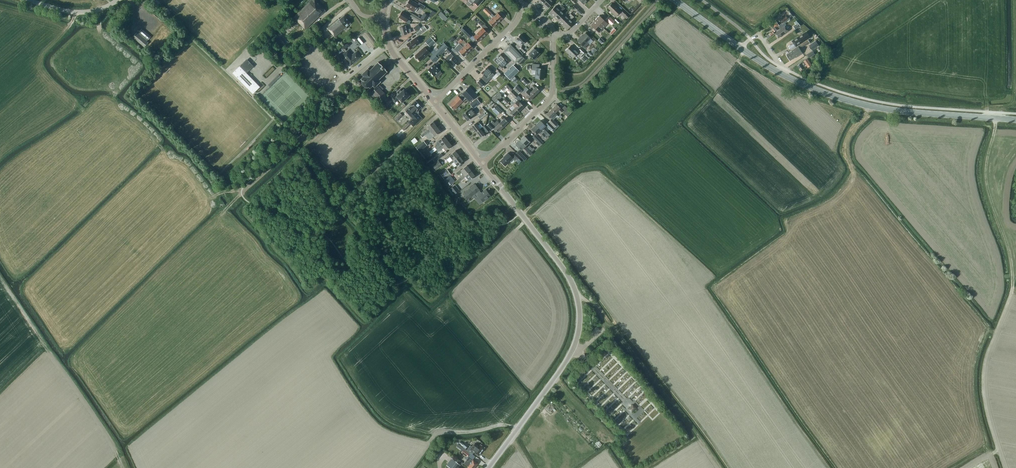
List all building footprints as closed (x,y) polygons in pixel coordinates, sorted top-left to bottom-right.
[(305,29),(319,16),(320,16),(325,10),(315,0),(312,0),(309,3),(294,17),(305,29)] [(412,0),(409,0),(405,6),(411,9),(410,10),(414,12),(417,7),(419,8),(422,10),(424,8),(420,5),(420,6),(418,4),(412,0)] [(543,4),(547,9),(554,2),(552,0),(547,0),(543,4)] [(612,3),(608,7),(610,10),(610,11),(615,16),(621,11),(615,5),(615,6),(612,3)] [(549,13),(554,17),(563,7),(562,5),(558,8),(556,6),(549,13)] [(565,8),(563,7),(554,17),(558,21),(565,14),(562,12),(565,8)] [(630,15),(624,9),(620,13),(626,19),(630,15)] [(398,17),(406,22),(409,24),(411,21),(407,19),(409,16),(402,11),(398,17)] [(789,18),(792,16),(789,12),(779,20),(782,23),(779,25),(782,28),(786,25),(785,23),(790,19),(789,18)] [(410,17),(420,23),(422,19),(412,13),(410,17)] [(429,16),(424,13),(420,18),(426,21),(429,16)] [(493,17),(498,23),(503,18),(497,13),(494,16),(491,13),(490,15),(493,17)] [(567,17),(565,14),(558,21),(562,25),(572,15),(570,13),(567,17)] [(338,18),(327,28),(335,38),(347,28),(346,27),(350,23),(344,15),(339,19),(338,18)] [(572,15),(562,25),(567,29),(573,23),(571,20),(574,17),(572,15)] [(599,16),(595,20),(603,27),(607,23),(599,16)] [(605,20),(611,25),(615,21),(609,16),(605,20)] [(493,27),(498,23),(493,17),(488,22),(493,27)] [(599,32),(603,27),(595,20),(591,25),(599,32)] [(773,23),(770,26),(774,31),(778,29),(779,30),(781,28),(777,22),(773,24),(773,23)] [(399,27),(401,35),(407,33),(411,32),(410,29),(406,30),(405,26),(399,27)] [(416,33),(418,36),(427,29),(424,26),(420,29),(421,30),(416,33)] [(472,35),(464,26),(460,29),(469,38),(472,35)] [(786,27),(785,26),(775,33),(778,38),(789,30),(787,28),(788,28),(787,26),(786,27)] [(481,29),(478,32),(483,37),(488,33),(483,27),(481,29)] [(138,34),(137,32),(133,37),(144,47),(148,42),(147,41),(150,36),(142,29),(139,32),(140,32),(138,34)] [(796,46),(810,37),(806,31),(793,41),(794,43),(789,47),(791,50),(796,46)] [(274,38),(283,48),(292,39),(288,35),(286,38),(280,32),(274,38)] [(479,42),(483,37),(478,32),(473,37),(479,42)] [(583,35),(582,35),(577,40),(583,46),(582,46),(584,48),(588,43),(587,42),(591,38),(585,33),(583,35)] [(515,40),(521,46),(526,40),(520,34),(515,40)] [(425,42),(430,47),(435,42),(431,37),(425,42)] [(413,40),(413,39),(406,44),(410,49),(417,45),(420,44),(416,38),(413,40)] [(468,42),(467,43),(464,41),(460,44),(463,47),(468,52),(473,48),(468,42)] [(809,45),(813,50),(819,46),(816,41),(809,45)] [(437,57),(444,50),(445,50),(448,47),(444,43),(441,47),(434,54),(437,57)] [(460,53),(464,57),(468,52),(463,47),(460,44),(459,43),(454,49),(456,51),(459,54),(460,53)] [(515,63),(517,61),(522,56),(521,55),(515,49),(510,44),(503,51),(515,63)] [(573,58),(576,54),(580,57),(584,53),(580,49),(577,51),(571,45),(565,51),(573,58)] [(786,55),(790,60),(795,57),(795,58),(803,53),(798,46),(791,51),(786,55)] [(416,59),(418,58),(420,61),(430,52),(425,47),(421,50),(415,55),(415,56),(415,57),(416,59)] [(536,50),(534,48),(528,54),(534,59),(540,53),(536,50)] [(332,54),(337,60),(342,57),(340,55),(342,53),(338,49),(332,54)] [(343,55),(351,64),(360,57),(356,52),(351,56),(348,51),(343,55)] [(450,53),(449,55),(445,58),(454,67),(458,62),(453,57),(453,56),(450,53)] [(430,58),(434,62),(438,58),(434,54),(430,58)] [(494,60),(499,65),(502,68),(508,62),(505,59),(501,54),(494,60)] [(525,60),(522,56),(517,61),(520,65),(525,60)] [(812,65),(807,58),(797,65),(801,71),(806,68),(806,67),(807,66),(808,67),(812,65)] [(239,66),(234,71),(240,78),(239,80),(246,87),(247,85),(254,92),(260,87),(246,73),(253,66),(248,60),(241,67),(239,66)] [(428,70),(434,76),(440,70),(437,67),(440,64),(438,61),(435,64),(434,64),(428,70)] [(362,81),(362,84),(365,87),(367,87),(368,86),(370,88),(367,91),(373,97),(375,96),(385,107),(392,101),(381,90),(382,89),(380,86),(379,87),(378,86),(375,88),(374,87),(382,80),(380,78),(387,71),(385,69),(386,69),(380,63),(380,64),(378,62),(371,69),(369,67),(361,74),(363,76),(361,79),(362,80),(362,81)] [(535,78),(543,79),(544,68),(539,68),(539,64),(532,64),(531,70),(536,70),(535,78)] [(507,71),(513,77),(519,71),(513,65),(511,67),(507,71)] [(488,66),(481,73),(484,75),(477,82),(482,87),(489,80),(495,75),(492,72),(493,71),(488,66)] [(513,90),(507,84),(501,90),(504,92),(506,90),(509,93),(514,98),(518,95),(513,90)] [(522,90),(517,85),(513,89),(518,94),(522,90)] [(534,89),(531,92),(534,95),(540,90),(536,87),(535,87),(533,85),(531,87),(534,89)] [(461,94),(470,102),(477,95),(469,86),(461,94)] [(399,94),(395,97),(393,96),(395,94),(392,92),(388,96),(395,103),(399,99),(402,102),(409,95),(409,94),(407,92),(404,89),(402,91),(400,89),(397,92),(399,94)] [(534,95),(531,92),(529,90),(524,94),(526,96),(526,97),(529,100),(534,95)] [(492,99),(495,103),(496,102),(497,104),(500,101),(498,100),(503,96),(499,92),(492,99)] [(458,96),(452,101),(457,106),(462,100),(458,96)] [(469,104),(473,109),(481,103),(477,98),(469,104)] [(515,108),(516,109),(519,111),(524,106),(520,102),(520,103),(518,100),(513,105),(515,107),(515,108)] [(411,106),(413,108),(416,112),(422,107),(415,101),(410,106),(411,106)] [(457,106),(452,101),(446,107),(453,114),(456,111),(453,109),(457,106)] [(556,104),(551,109),(555,113),(558,110),(560,113),(563,111),(560,108),(556,104)] [(411,106),(410,106),(410,105),(405,110),(406,111),(412,118),(417,113),(416,112),(413,108),(411,106)] [(502,111),(497,106),(492,110),(497,115),(502,111)] [(571,113),(565,106),(562,108),(565,110),(563,112),(568,116),(571,113)] [(467,121),(476,114),(473,110),(472,108),(471,108),(470,108),(462,114),(467,121)] [(519,111),(516,109),(515,108),(512,110),(510,108),(508,110),(510,112),(514,116),(519,111)] [(550,118),(551,119),(553,120),(555,118),(555,117),(557,115),(555,113),(551,109),(546,114),(550,118)] [(402,115),(400,113),(394,119),(397,121),(402,115)] [(422,118),(417,113),(412,118),(410,120),(409,121),(411,124),(413,127),(422,118)] [(502,120),(499,123),(503,127),(508,122),(504,118),(502,116),(500,118),(502,120)] [(553,120),(551,119),(548,122),(554,128),(558,124),(553,120)] [(545,126),(540,120),(536,125),(546,135),(548,137),(550,135),(548,133),(548,132),(543,128),(545,126)] [(472,126),(476,132),(479,129),(480,128),(478,125),(480,123),(478,121),(476,123),(472,126)] [(498,132),(503,127),(499,123),(496,121),(494,123),(493,121),(491,122),(490,121),(487,125),(492,130),(494,128),(498,132)] [(397,137),(410,124),(409,122),(395,135),(397,137)] [(424,133),(425,135),(436,126),(433,122),(427,126),(429,129),(424,133)] [(554,128),(548,122),(545,125),(551,130),(554,128)] [(480,128),(479,129),(476,132),(480,137),(485,134),(484,134),(487,132),(490,130),(485,124),(483,127),(485,130),(483,132),(480,128)] [(546,135),(536,125),(531,129),(537,134),(539,132),(543,137),(546,135)] [(436,126),(425,135),(427,137),(432,133),(434,136),(440,131),(436,126)] [(533,137),(539,143),(541,141),(535,135),(533,137)] [(435,147),(436,149),(447,140),(444,136),(438,141),(440,143),(435,147)] [(524,136),(520,140),(525,146),(530,141),(524,136)] [(447,140),(436,149),(438,152),(443,148),(445,150),(451,146),(447,140)] [(519,148),(521,150),(523,148),(528,152),(527,152),(530,155),(533,153),(532,153),(527,147),(525,146),(520,140),(516,145),(516,146),(518,148),(519,148)] [(427,145),(424,141),(415,147),(419,151),(427,145)] [(449,163),(459,155),(455,151),(449,155),(445,158),(446,159),(450,157),(453,160),(449,163)] [(515,161),(517,158),(513,153),(510,156),(508,153),(505,156),(501,161),(505,165),(512,158),(515,161)] [(459,155),(449,163),(450,164),(454,162),(457,166),(463,161),(459,155)] [(432,165),(436,170),(442,165),(438,160),(432,165)] [(464,175),(471,170),(467,165),(461,170),(460,169),(457,172),(458,174),(462,171),(464,175),(461,177),(464,175)] [(440,174),(444,179),(451,174),(447,169),(440,174)] [(475,176),(471,170),(464,175),(461,177),(462,179),(465,176),(469,180),(475,176)] [(453,182),(449,177),(442,181),(447,187),(453,182)] [(460,190),(455,184),(449,189),(454,195),(460,190)] [(486,189),(481,193),(479,190),(480,190),(475,184),(463,193),(468,199),(474,194),(476,196),(478,195),(483,201),(490,196),(486,189)] [(628,409),(631,412),(636,408),(633,404),(628,409)] [(474,452),(479,455),(485,447),(481,444),(479,447),(474,444),(472,447),(470,446),(467,450),(472,454),(474,452)] [(468,457),(466,460),(464,463),(468,466),(468,467),(469,467),(474,467),(477,463),(473,460),(468,457)]
